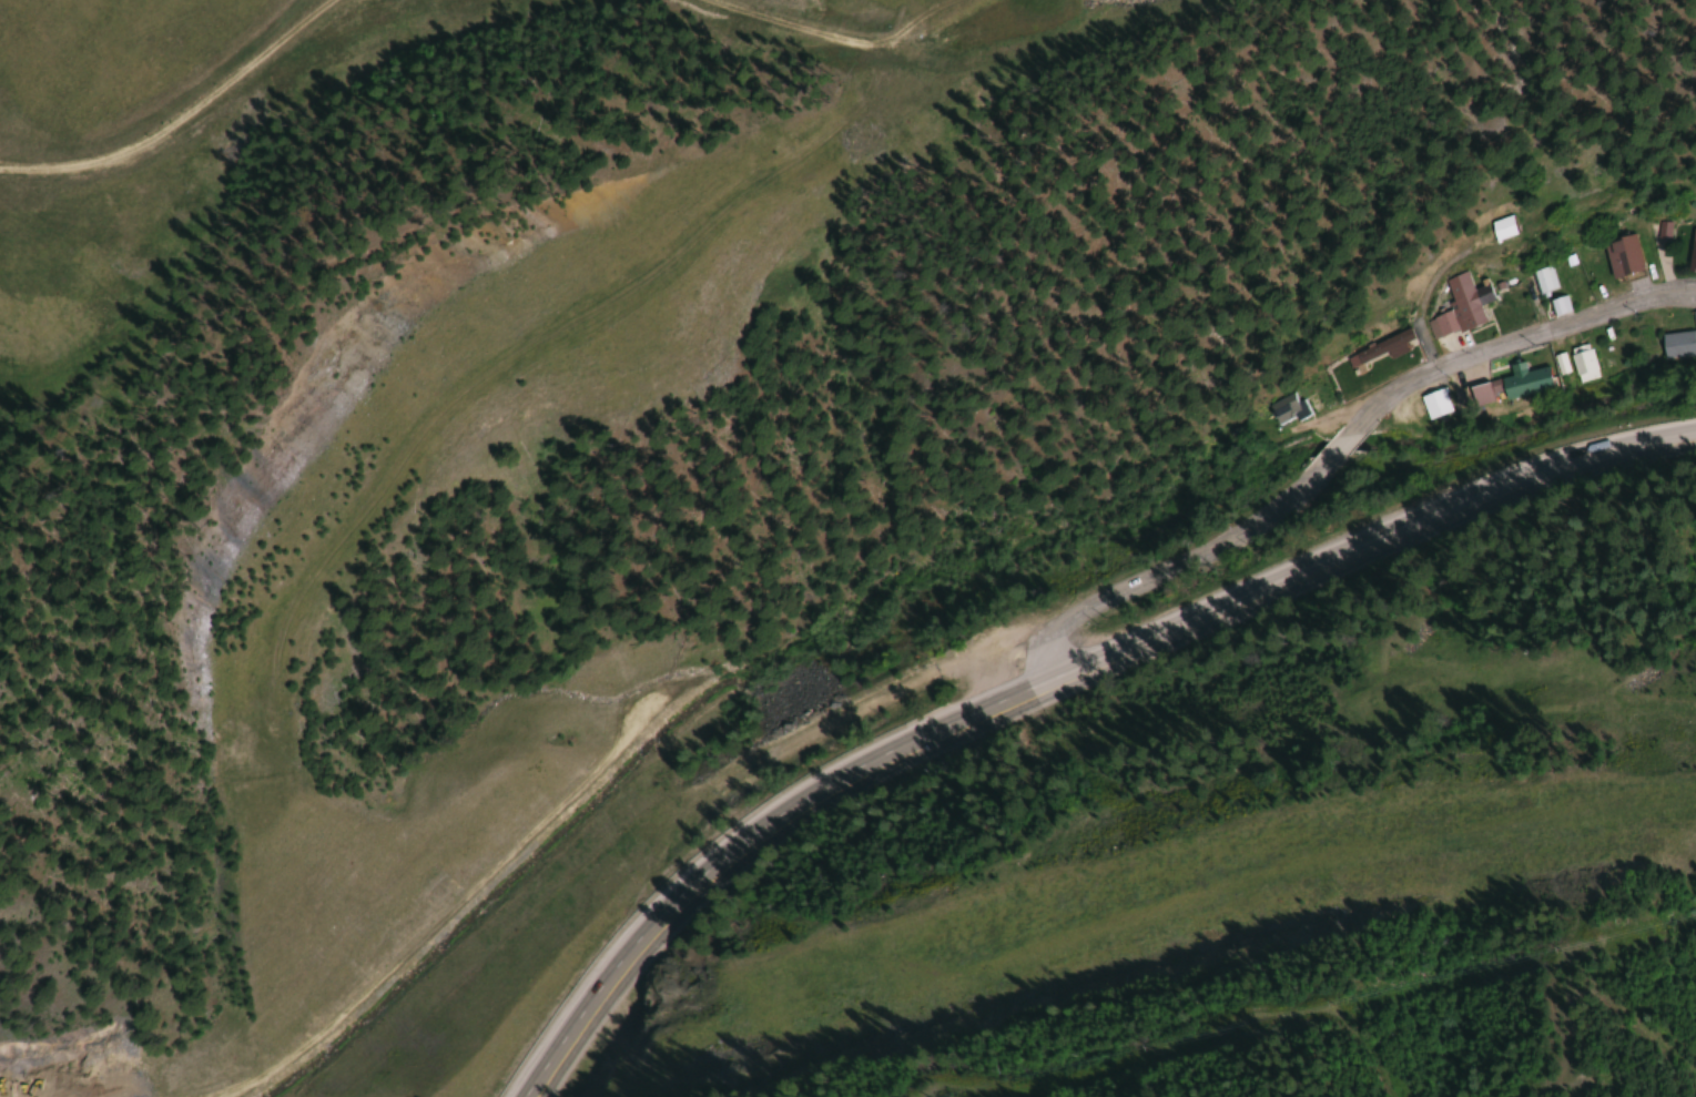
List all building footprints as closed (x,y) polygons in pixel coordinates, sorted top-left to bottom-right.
[(1487,220),(1490,239),(1512,235),(1509,216),(1487,220)] [(1688,229),(1686,271),(1695,272),(1695,229),(1688,229)] [(1610,279),(1641,270),(1630,232),(1599,241),(1610,279)] [(1536,292),(1555,287),(1548,265),(1529,270),(1536,292)] [(1441,279),(1452,308),(1428,317),(1436,338),(1484,320),(1479,306),(1493,301),(1487,283),(1471,289),(1464,270),(1441,279)] [(1568,312),(1565,295),(1548,299),(1552,315),(1568,312)] [(1692,311),(1694,330),(1660,334),(1663,358),(1695,354),(1695,311),(1692,311)] [(1385,356),(1387,360),(1404,353),(1400,344),(1411,339),(1406,328),(1341,356),(1348,372),(1385,356)] [(1598,377),(1588,343),(1568,349),(1578,383),(1598,377)] [(1498,379),(1502,398),(1551,389),(1547,367),(1523,371),(1522,362),(1508,364),(1510,377),(1498,379)] [(1492,404),(1486,382),(1466,387),(1473,409),(1492,404)] [(1425,421),(1450,415),(1443,388),(1418,395),(1425,421)] [(1295,399),(1293,394),(1264,403),(1272,427),(1308,415),(1302,397),(1295,399)]
